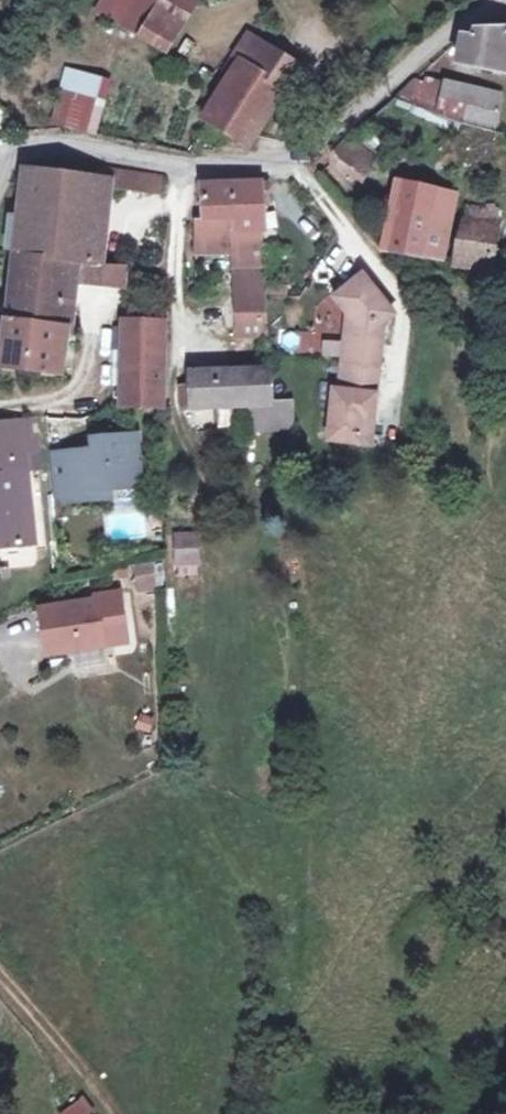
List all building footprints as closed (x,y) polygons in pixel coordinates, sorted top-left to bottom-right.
[(115,18),(123,23),(140,32),(148,16),(185,38),(204,3),(200,0),(125,0),(115,18)] [(148,16),(140,32),(177,53),(185,38),(148,16)] [(460,36),(456,56),(470,58),(469,67),(503,72),(505,51),(505,29),(478,27),(475,38),(460,36)] [(261,42),(247,65),(291,93),(306,71),(261,42)] [(245,64),(233,84),(211,121),(245,141),(255,148),(291,93),(247,65),(245,64)] [(391,99),(433,111),(437,95),(405,86),(391,99)] [(439,89),(437,95),(433,111),(491,126),(499,95),(464,86),(462,94),(439,89)] [(68,129),(99,136),(106,104),(75,97),(68,129)] [(6,136),(15,145),(24,135),(15,127),(6,136)] [(368,182),(380,160),(351,143),(344,154),(345,170),(368,182)] [(29,173),(23,257),(102,262),(109,194),(139,196),(141,174),(108,171),(107,181),(29,173)] [(164,177),(141,174),(139,196),(162,198),(164,177)] [(207,186),(208,223),(238,223),(238,231),(260,231),(259,186),(207,186)] [(438,191),(408,186),(394,254),(425,257),(438,191)] [(450,264),(487,269),(489,250),(495,211),(465,209),(458,235),(450,264)] [(203,255),(236,255),(238,339),(262,339),(262,295),(260,231),(238,231),(238,223),(208,223),(202,223),(203,255)] [(505,253),(489,250),(487,269),(485,277),(502,277),(505,253)] [(15,327),(69,329),(72,282),(121,285),(122,263),(102,262),(23,257),(15,327)] [(340,295),(334,300),(345,313),(353,321),(352,338),(344,337),(340,388),(334,387),(333,415),(338,415),(336,438),(369,439),(378,316),(388,307),(355,270),(335,289),(340,295)] [(335,289),(329,295),(334,300),(340,295),(335,289)] [(125,320),(118,319),(116,405),(159,406),(164,291),(129,303),(125,320)] [(353,321),(345,313),(344,337),(352,338),(353,321)] [(12,370),(67,372),(69,329),(15,327),(12,370)] [(230,414),(247,413),(245,371),(186,372),(185,387),(175,386),(175,409),(231,408),(230,414)] [(263,371),(245,371),(247,413),(248,426),(266,425),(265,398),(263,371)] [(95,388),(95,405),(116,405),(116,388),(95,388)] [(289,398),(265,398),(266,425),(291,426),(289,398)] [(0,463),(34,459),(35,467),(47,465),(42,420),(6,428),(0,429),(0,462),(0,463)] [(60,458),(65,499),(119,494),(119,490),(140,488),(150,476),(146,437),(102,442),(104,454),(60,458)] [(45,547),(35,467),(34,459),(0,463),(0,546),(1,552),(45,547)] [(184,550),(163,551),(163,570),(184,568),(184,550)] [(156,565),(134,563),(133,589),(154,590),(156,565)] [(125,629),(120,602),(98,605),(98,613),(52,619),(55,643),(64,641),(67,661),(86,658),(110,654),(107,632),(125,629)] [(55,643),(58,662),(67,661),(64,641),(55,643)] [(86,658),(89,682),(114,679),(110,654),(86,658)] [(60,1108),(63,1113),(95,1113),(87,1096),(60,1108)]
